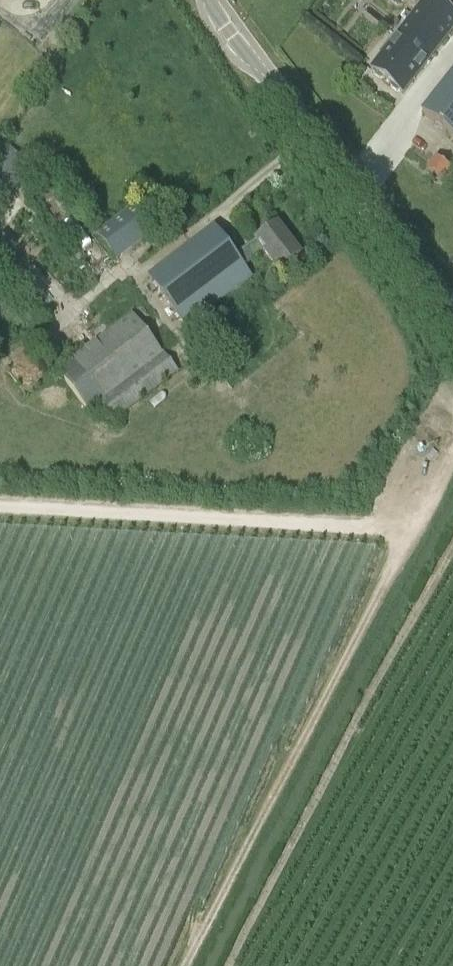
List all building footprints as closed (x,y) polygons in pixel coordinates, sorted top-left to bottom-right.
[(419,9),(372,70),(374,71),(374,75),(380,80),(384,79),(391,85),(392,89),(397,93),(401,92),(403,94),(452,29),(452,17),(431,0),(408,0),(419,9)] [(422,115),(452,138),(452,75),(422,115)] [(441,182),(450,170),(437,160),(428,172),(441,182)] [(155,232),(136,207),(97,236),(116,261),(155,232)] [(280,273),(301,257),(277,226),(257,242),(236,258),(218,235),(195,253),(191,248),(180,257),(179,256),(149,279),(185,327),(250,278),(244,269),(265,253),(280,273)] [(112,422),(178,372),(163,353),(162,354),(133,315),(57,371),(87,412),(98,404),(112,422)]
